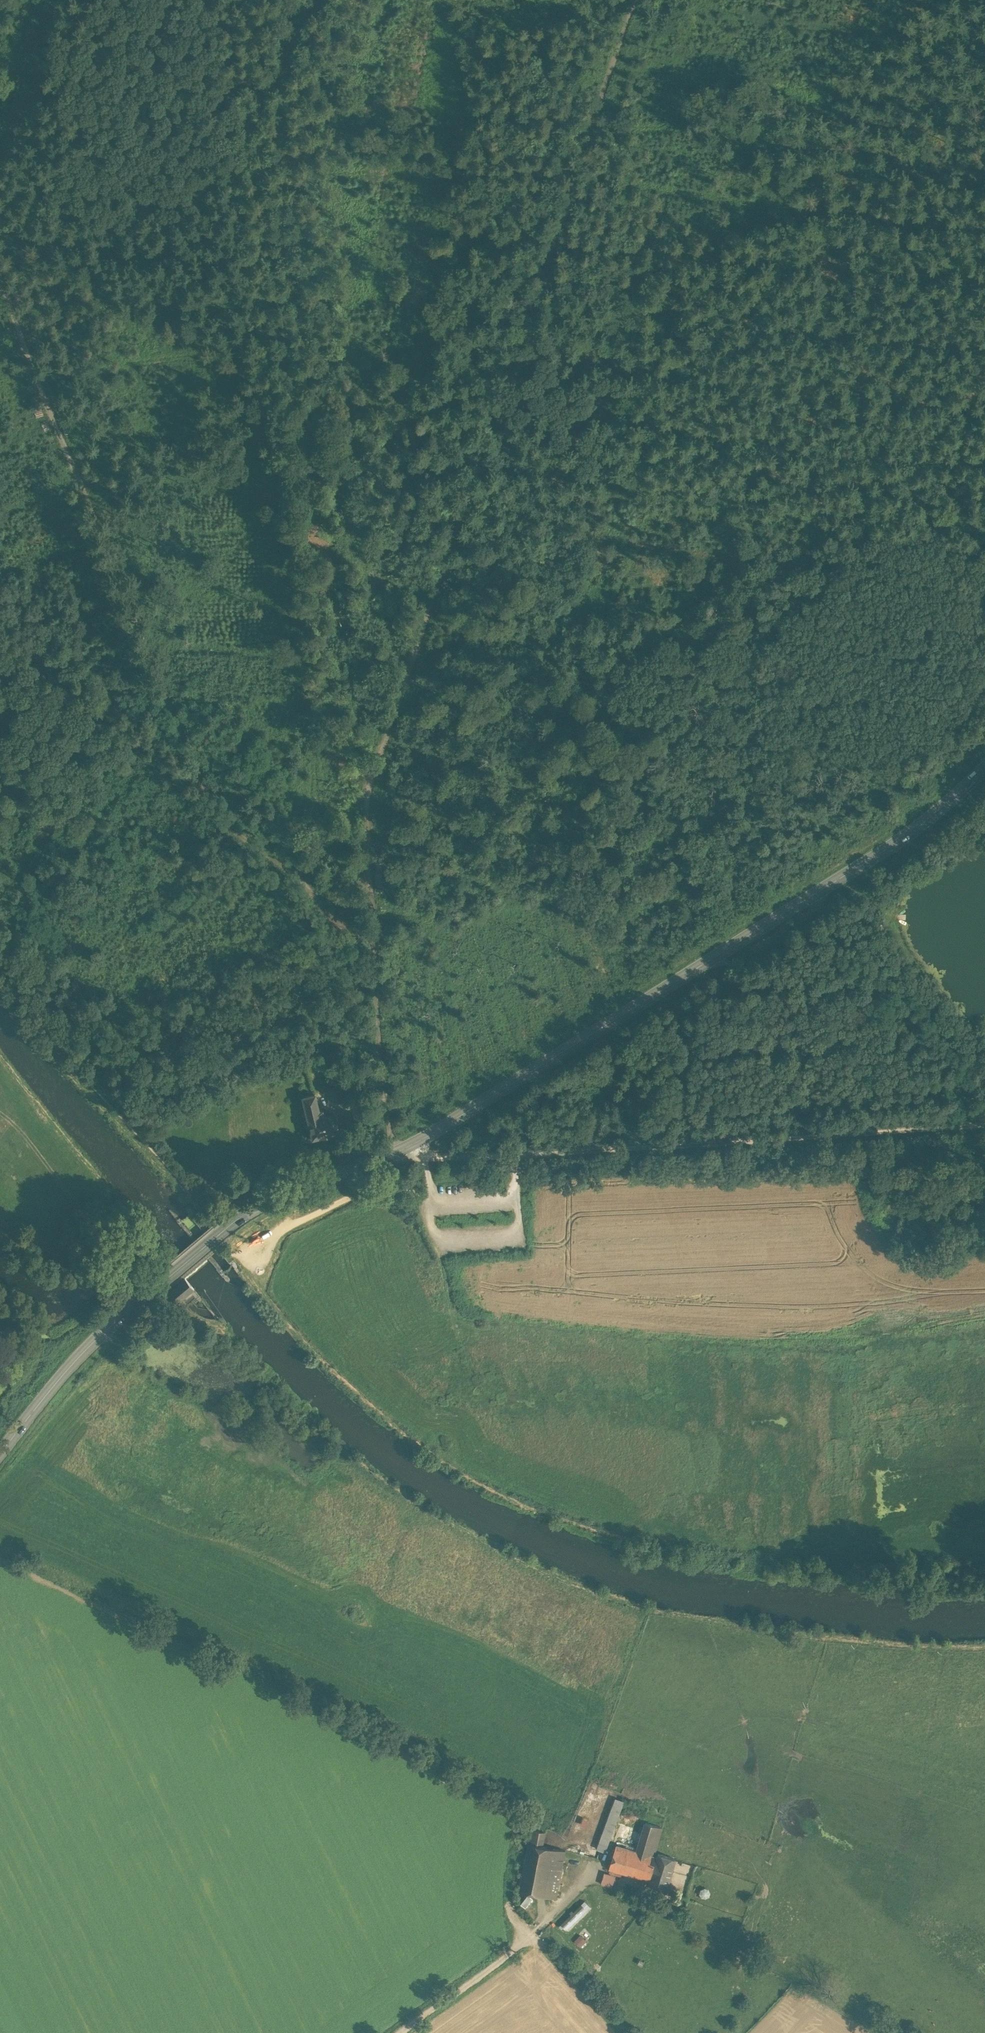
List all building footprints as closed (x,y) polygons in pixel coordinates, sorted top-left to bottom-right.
[(345,1077),(336,1079),(337,1085),(326,1088),(330,1103),(350,1098),(345,1077)] [(319,1110),(315,1093),(302,1096),(307,1118),(304,1120),(303,1125),(305,1128),(310,1129),(312,1138),(340,1131),(335,1114),(326,1116),(325,1114),(323,1115),(322,1109),(319,1110)] [(185,1277),(167,1291),(170,1295),(169,1295),(173,1299),(176,1302),(194,1288),(185,1277)] [(614,1799),(598,1850),(608,1853),(624,1802),(614,1799)] [(645,1822),(637,1851),(617,1845),(609,1867),(650,1880),(657,1857),(654,1856),(655,1852),(662,1827),(645,1822)] [(531,1829),(528,1843),(543,1845),(546,1832),(531,1829)] [(543,1845),(528,1843),(519,1890),(557,1897),(558,1890),(547,1888),(553,1857),(564,1859),(566,1850),(543,1845)] [(657,1857),(650,1880),(648,1886),(667,1892),(676,1859),(658,1853),(657,1857)] [(604,1872),(601,1883),(613,1886),(616,1875),(604,1872)] [(528,1906),(534,1896),(529,1893),(523,1903),(528,1906)] [(561,1923),(567,1929),(592,1906),(585,1899),(561,1923)] [(581,1934),(575,1940),(580,1946),(587,1939),(581,1934)]
